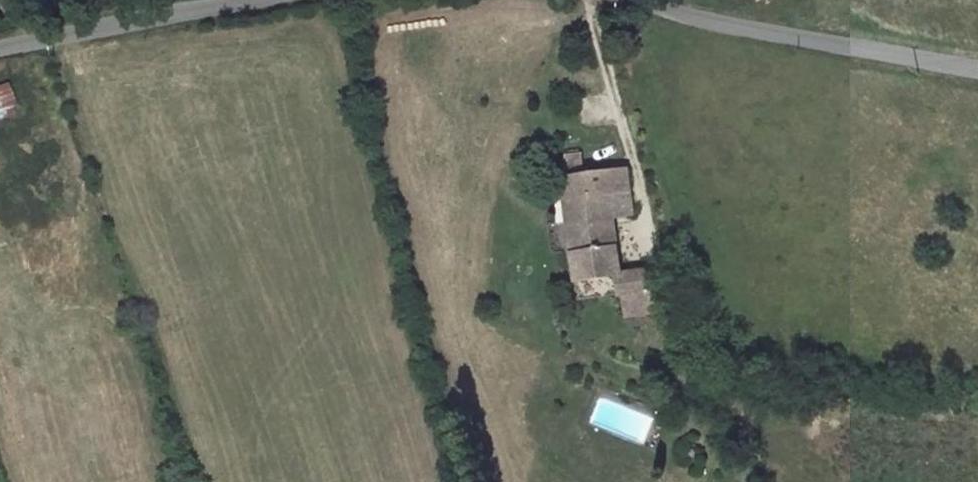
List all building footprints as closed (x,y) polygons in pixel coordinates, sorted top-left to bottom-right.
[(5,94),(0,95),(0,122),(11,120),(5,94)] [(610,215),(608,194),(629,192),(626,169),(562,178),(563,184),(552,185),(557,225),(568,224),(576,281),(617,275),(619,295),(624,295),(627,315),(655,311),(652,290),(656,290),(653,270),(620,274),(610,215)] [(631,212),(629,192),(608,194),(610,215),(631,212)]
